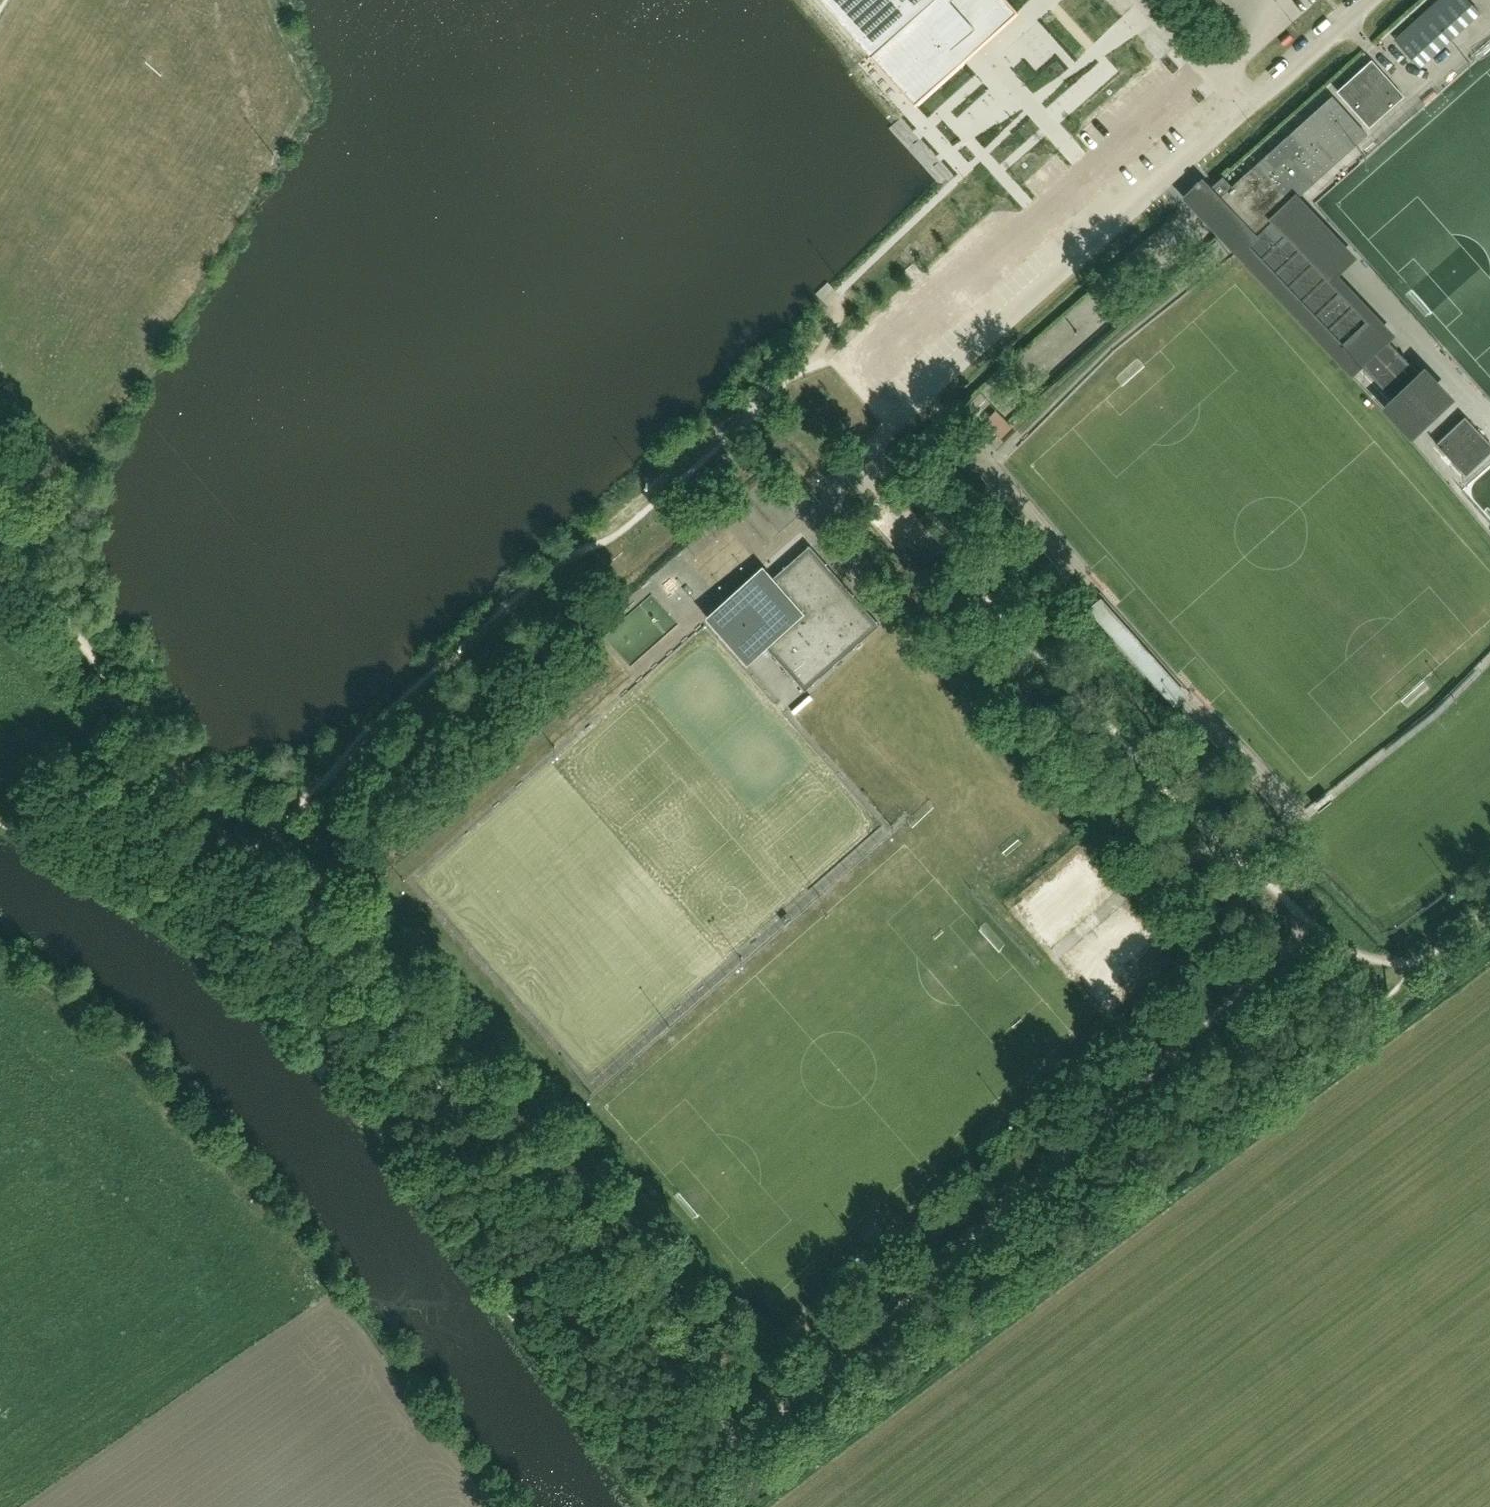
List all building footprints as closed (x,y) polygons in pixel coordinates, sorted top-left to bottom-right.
[(1007,0),(823,0),(916,103),(1017,11),(1007,0)] [(1480,13),(1469,0),(1439,0),(1396,39),(1420,66),(1480,13)] [(1352,78),(1338,91),(1369,125),(1403,95),(1374,63),(1354,81),(1352,78)] [(1243,243),(1340,346),(1366,320),(1270,219),(1365,135),(1332,97),(1213,203),(1246,240),(1243,243)] [(1417,371),(1388,340),(1362,365),(1391,396),(1381,405),(1412,437),(1455,397),(1425,364),(1417,371)] [(1465,415),(1436,443),(1466,475),(1489,452),(1489,441),(1465,415)] [(761,569),(721,604),(727,610),(762,650),(766,646),(805,690),(880,623),(810,544),(770,579),(761,569)]
